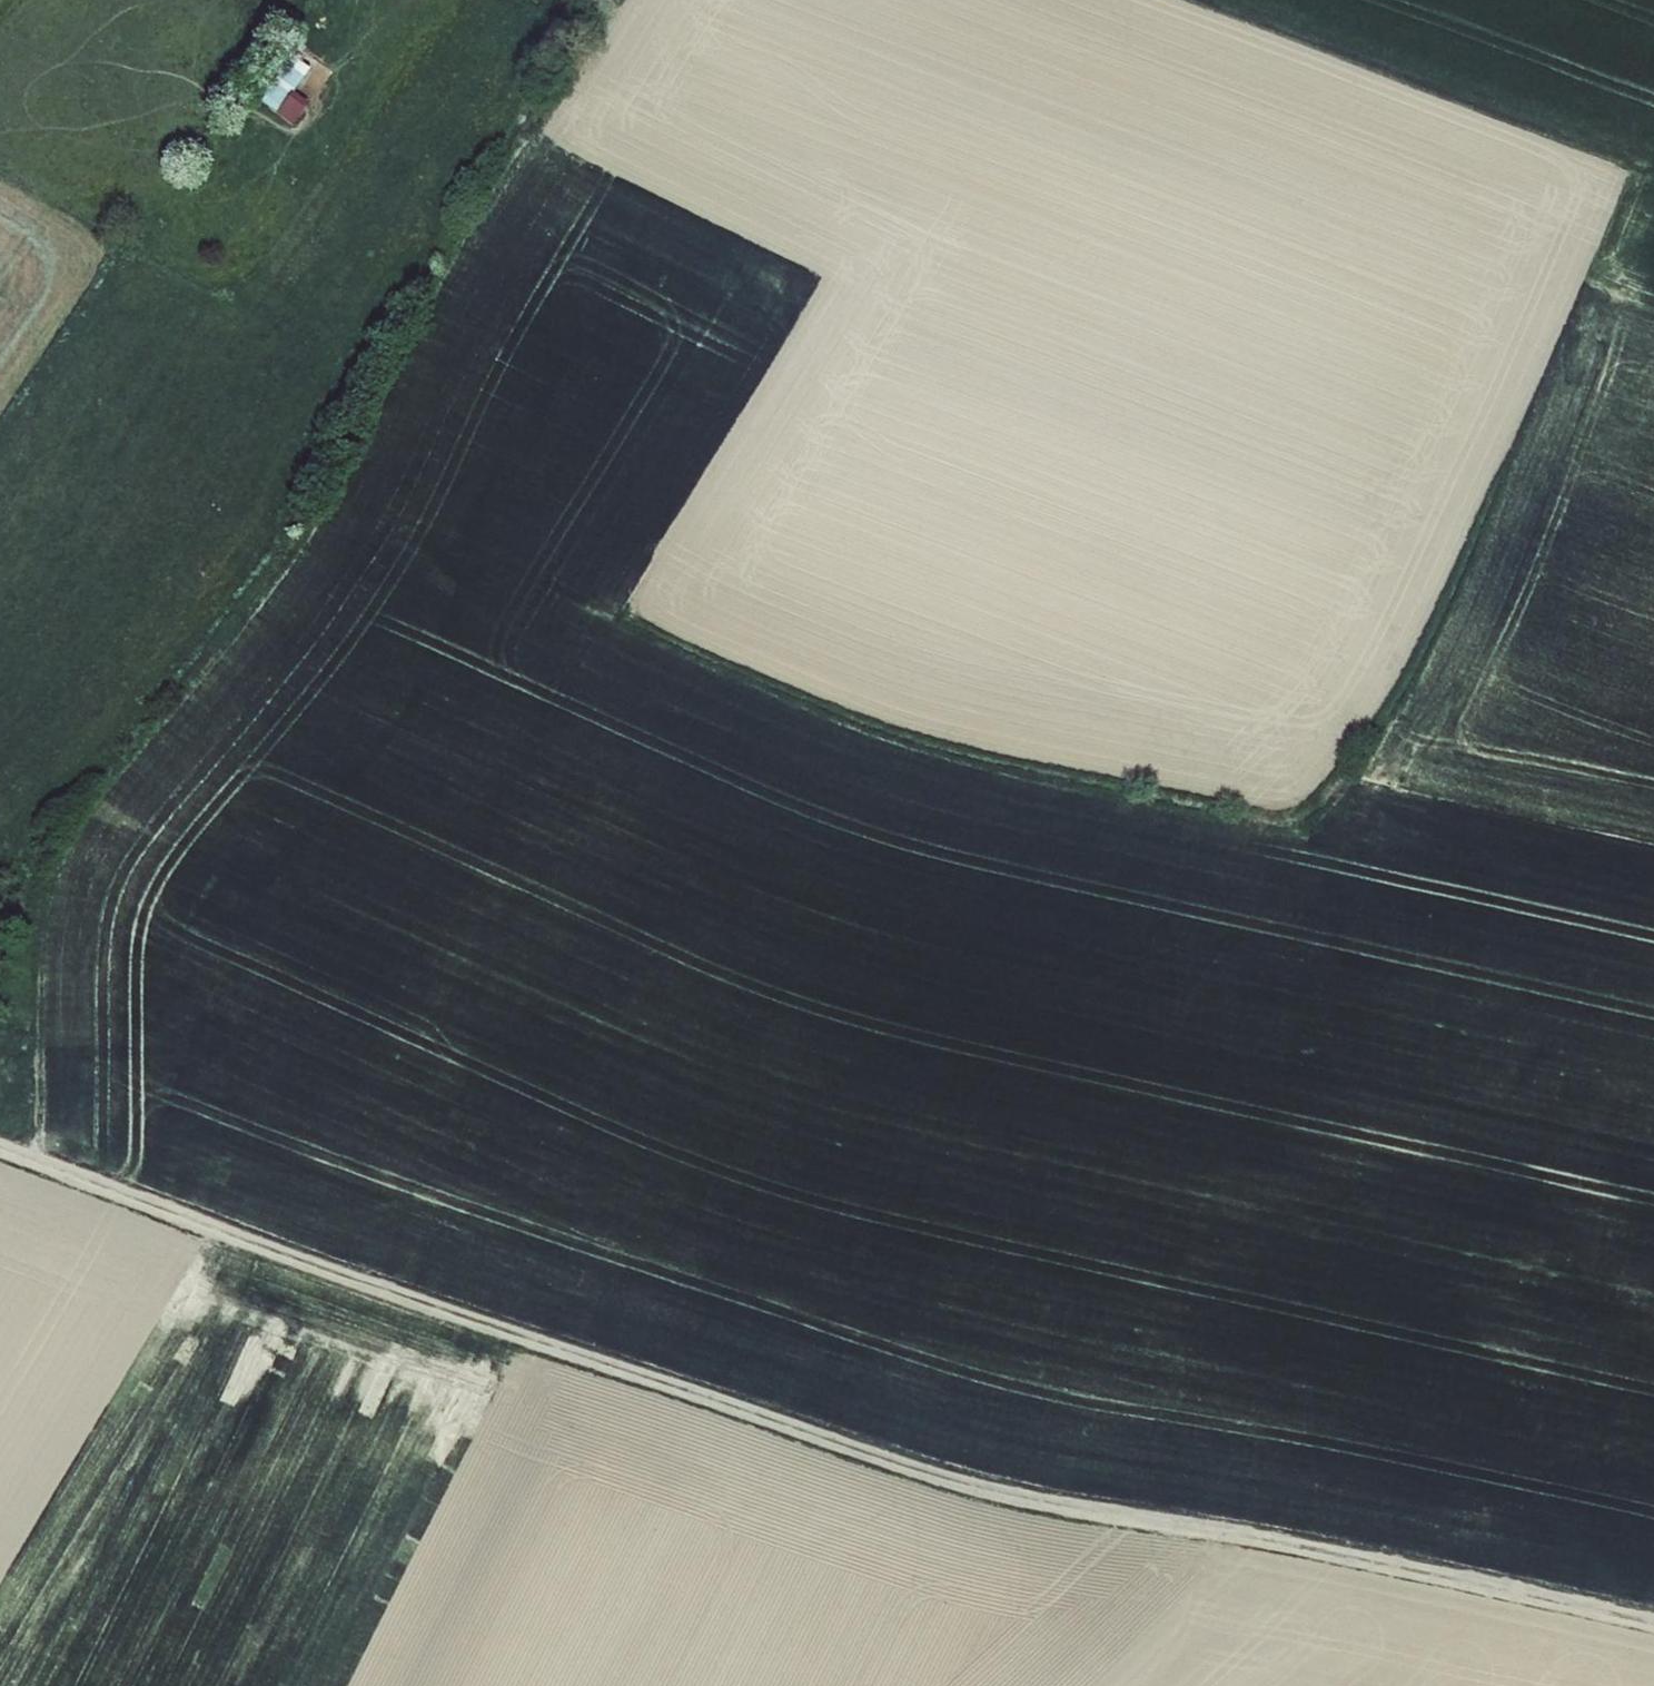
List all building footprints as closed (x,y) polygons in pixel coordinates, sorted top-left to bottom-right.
[(313,103),(295,90),(311,68),(291,54),(260,99),(298,125),(313,103)]
